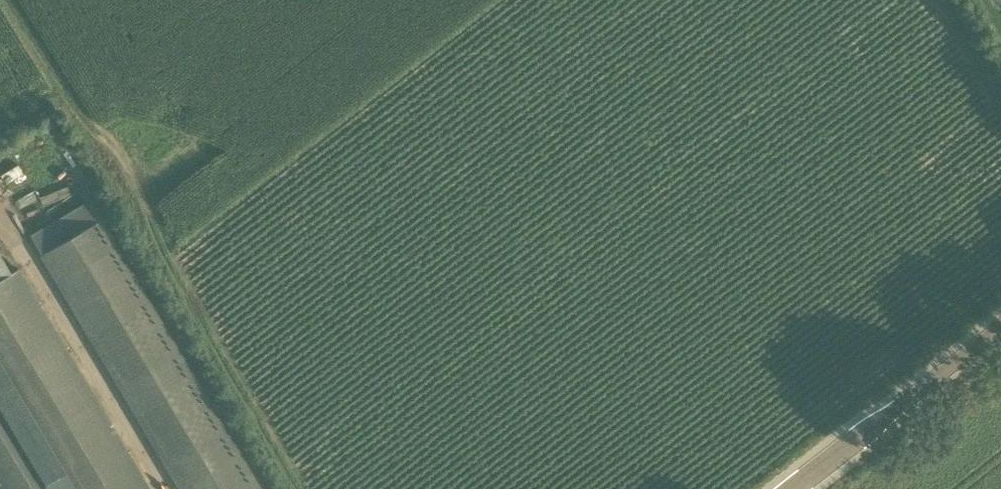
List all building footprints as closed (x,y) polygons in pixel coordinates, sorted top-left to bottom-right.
[(90,201),(31,235),(182,488),(261,488),(90,201)] [(18,268),(0,279),(0,376),(67,488),(149,488),(18,268)] [(162,464),(99,352),(81,362),(147,478),(159,471),(157,467),(162,464)] [(0,385),(0,480),(5,488),(62,488),(0,385)]
